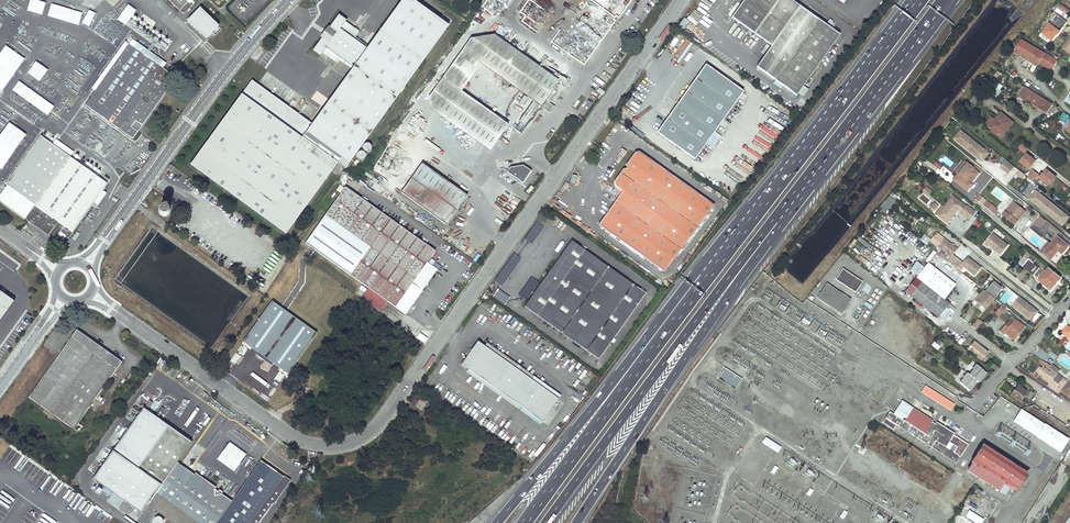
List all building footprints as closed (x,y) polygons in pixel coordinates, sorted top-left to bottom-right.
[(41,0),(30,0),(28,10),(43,14),(47,2),(41,0)] [(169,0),(184,14),(192,5),(190,3),(186,0),(170,0),(169,0)] [(337,15),(326,30),(322,36),(311,51),(319,56),(324,49),(325,47),(353,66),(351,69),(312,124),(252,81),(191,165),(286,233),(337,162),(345,168),(446,24),(412,0),(400,0),(367,46),(365,48),(338,29),(339,27),(345,20),(337,15)] [(789,0),(744,0),(732,18),(771,46),(757,67),(796,95),(798,92),(803,85),(839,35),(832,31),(825,26),(789,0)] [(82,12),(52,3),(48,15),(79,24),(82,12)] [(137,9),(129,3),(118,19),(127,24),(137,9)] [(219,25),(200,7),(187,20),(205,39),(219,25)] [(1052,41),(1066,21),(1056,14),(1051,22),(1049,20),(1040,32),(1052,41)] [(829,20),(825,26),(832,31),(834,28),(832,22),(829,20)] [(365,48),(367,46),(339,27),(338,29),(365,48)] [(92,87),(96,91),(129,44),(164,69),(168,62),(129,35),(92,87)] [(432,108),(490,149),(508,124),(462,92),(481,64),(540,105),(552,88),(556,82),(492,38),(469,42),(431,98),(432,108)] [(1051,70),(1057,61),(1021,40),(1014,52),(1038,66),(1039,63),(1051,70)] [(6,44),(0,53),(0,90),(2,91),(25,58),(6,44)] [(96,91),(86,105),(133,139),(176,78),(164,69),(129,44),(96,91)] [(325,47),(324,49),(351,69),(353,66),(325,47)] [(705,65),(657,132),(695,159),(743,91),(705,65)] [(55,105),(20,80),(13,89),(48,115),(55,105)] [(996,97),(1003,85),(998,82),(991,94),(996,97)] [(808,89),(803,85),(798,92),(803,96),(808,89)] [(1047,113),(1052,105),(1025,87),(1020,95),(1047,113)] [(540,105),(551,113),(555,106),(549,102),(557,91),(552,88),(540,105)] [(979,91),(971,102),(975,106),(984,95),(979,91)] [(1047,113),(1020,95),(1019,97),(1046,114),(1047,113)] [(1,99),(0,100),(0,124),(12,107),(1,99)] [(37,113),(40,109),(28,101),(25,105),(37,113)] [(530,114),(524,111),(515,128),(521,132),(530,114)] [(1063,111),(1059,119),(1065,122),(1069,114),(1063,111)] [(20,113),(0,141),(0,162),(7,167),(37,125),(20,113)] [(988,128),(1000,137),(1005,132),(1003,130),(1011,121),(1001,113),(996,119),(989,127),(988,128)] [(985,124),(989,127),(996,119),(992,115),(985,124)] [(1003,130),(1005,132),(1013,122),(1011,121),(1003,130)] [(954,140),(983,161),(990,153),(962,130),(954,140)] [(35,205),(70,157),(39,136),(5,185),(35,205)] [(363,147),(369,151),(373,145),(367,140),(363,147)] [(614,181),(615,184),(623,190),(618,197),(615,201),(619,204),(604,227),(666,271),(714,204),(639,151),(635,152),(626,164),(627,168),(623,168),(614,181)] [(1019,162),(1030,171),(1037,161),(1026,154),(1019,162)] [(88,170),(70,157),(35,205),(25,218),(55,239),(60,232),(68,238),(72,233),(72,232),(107,184),(88,170)] [(1005,158),(999,166),(1008,174),(1015,166),(1005,158)] [(939,170),(943,166),(936,159),(932,163),(939,170)] [(952,180),(967,192),(980,173),(966,162),(952,180)] [(421,164),(401,193),(447,225),(467,196),(421,164)] [(510,167),(507,171),(522,182),(531,171),(523,165),(510,167)] [(1034,181),(1038,172),(1032,169),(1027,177),(1034,181)] [(1039,178),(1050,187),(1058,177),(1046,169),(1039,178)] [(1023,178),(1025,173),(1017,170),(1015,175),(1023,178)] [(1022,194),(1030,184),(1025,180),(1017,191),(1022,194)] [(623,190),(615,184),(618,197),(623,190)] [(5,185),(0,192),(0,200),(25,218),(35,205),(5,185)] [(924,193),(921,197),(923,200),(931,190),(926,186),(921,191),(924,193)] [(422,290),(437,269),(427,262),(430,258),(435,251),(345,187),(306,243),(395,307),(396,306),(412,284),(422,290)] [(496,190),(491,197),(497,202),(495,204),(504,210),(510,201),(496,190)] [(1062,227),(1069,218),(1036,190),(1029,199),(1062,227)] [(879,207),(885,213),(896,200),(889,194),(879,207)] [(943,206),(936,215),(945,222),(950,216),(949,216),(950,214),(952,215),(962,203),(951,195),(943,206)] [(997,209),(982,197),(979,202),(993,214),(997,209)] [(619,204),(615,201),(600,223),(604,227),(619,204)] [(1013,201),(1005,211),(1002,215),(1013,224),(1024,210),(1015,203),(1013,201)] [(941,205),(935,214),(936,215),(943,206),(941,205)] [(974,212),(965,205),(959,213),(967,220),(974,212)] [(169,212),(169,210),(169,209),(168,207),(166,206),(165,206),(163,206),(161,207),(160,209),(160,210),(160,212),(161,214),(163,215),(165,215),(166,215),(168,214),(169,212)] [(1039,227),(1044,220),(1040,217),(1034,223),(1039,227)] [(924,233),(919,239),(926,244),(931,239),(924,233)] [(984,245),(1001,256),(1009,246),(993,233),(984,245)] [(963,261),(953,254),(957,248),(938,234),(932,243),(951,257),(947,261),(960,271),(963,268),(974,276),(981,266),(967,256),(963,261)] [(858,236),(856,239),(872,249),(874,246),(858,236)] [(1061,254),(1068,245),(1057,236),(1051,244),(1048,242),(1040,251),(1051,259),(1058,251),(1061,254)] [(571,241),(524,306),(598,359),(645,294),(571,241)] [(1024,256),(1018,262),(1033,275),(1039,268),(1033,263),(1036,258),(1031,255),(1028,259),(1024,256)] [(427,262),(437,269),(440,265),(430,258),(427,262)] [(916,260),(911,267),(918,273),(923,265),(916,260)] [(928,263),(916,277),(921,281),(911,295),(938,317),(948,303),(943,300),(955,285),(928,263)] [(1049,284),(1052,287),(1060,277),(1048,268),(1038,280),(1042,283),(1043,282),(1048,285),(1049,284)] [(862,282),(842,269),(835,280),(855,293),(862,282)] [(1043,282),(1042,283),(1049,290),(1052,287),(1049,284),(1048,285),(1043,282)] [(827,283),(817,298),(841,313),(851,299),(827,283)] [(405,313),(422,290),(412,284),(396,306),(405,313)] [(990,287),(987,291),(992,295),(995,292),(990,287)] [(990,295),(983,289),(974,300),(984,308),(991,300),(988,297),(990,295)] [(14,302),(0,292),(0,321),(14,302)] [(1037,312),(1018,296),(1011,305),(1030,320),(1037,312)] [(316,333),(271,302),(243,344),(288,374),(316,333)] [(1002,304),(996,312),(1000,315),(1006,307),(1002,304)] [(972,325),(976,329),(982,321),(977,317),(972,325)] [(818,318),(810,328),(815,332),(823,323),(818,318)] [(1015,319),(1008,328),(1005,325),(1001,331),(1004,333),(1005,332),(1010,336),(1011,335),(1015,337),(1024,326),(1015,319)] [(1069,339),(1069,327),(1066,324),(1061,332),(1069,339)] [(77,330),(29,397),(73,429),(121,362),(77,330)] [(478,341),(461,364),(543,421),(559,399),(478,341)] [(971,353),(980,361),(986,354),(982,351),(984,349),(974,341),(970,346),(973,348),(970,352),(971,353)] [(1054,359),(1057,355),(1052,351),(1049,354),(1054,359)] [(1037,371),(1043,375),(1050,366),(1046,363),(1042,368),(1040,366),(1037,371)] [(976,381),(977,382),(986,373),(976,364),(972,368),(973,369),(969,374),(976,381)] [(1052,364),(1049,368),(1056,373),(1059,369),(1052,364)] [(725,368),(718,378),(735,389),(742,379),(725,368)] [(1048,385),(1058,393),(1067,380),(1059,375),(1056,378),(1055,377),(1057,373),(1056,373),(1049,368),(1042,377),(1050,383),(1048,385)] [(564,372),(574,380),(577,377),(566,369),(564,372)] [(968,390),(976,381),(969,374),(966,372),(963,376),(964,377),(960,382),(968,390)] [(950,410),(955,403),(925,385),(921,392),(950,410)] [(1013,390),(1010,395),(1020,401),(1026,392),(1018,386),(1014,391),(1013,390)] [(207,395),(204,400),(219,408),(222,402),(207,395)] [(421,397),(415,406),(418,409),(425,399),(421,397)] [(902,398),(895,409),(900,413),(907,401),(902,398)] [(425,400),(419,409),(422,411),(428,402),(425,400)] [(1005,411),(1011,414),(1014,409),(1018,411),(1020,407),(1009,403),(1005,411)] [(283,477),(261,461),(232,501),(222,494),(223,492),(196,473),(194,475),(177,463),(192,442),(152,413),(145,407),(94,477),(129,503),(142,512),(148,504),(168,519),(165,522),(250,522),(252,521),(262,506),(270,495),(283,477)] [(886,418),(956,463),(960,456),(945,447),(953,434),(946,430),(944,433),(941,432),(944,428),(945,426),(937,422),(936,424),(932,421),(933,420),(923,414),(922,415),(913,409),(904,421),(890,412),(886,418)] [(1060,451),(1069,435),(1060,428),(1057,432),(1031,415),(1021,409),(1013,421),(1037,436),(1060,451)] [(1057,456),(1060,451),(1037,436),(1034,441),(1057,456)] [(762,443),(777,452),(781,447),(766,437),(762,443)] [(236,472),(248,454),(231,442),(219,460),(236,472)] [(1010,487),(1016,490),(1026,475),(1001,459),(1002,457),(995,453),(994,454),(991,453),(992,451),(985,446),(984,448),(982,447),(972,462),(973,463),(968,471),(1005,495),(1010,487)] [(317,467),(313,464),(308,470),(313,473),(317,467)] [(270,495),(262,506),(265,508),(273,497),(270,495)] [(984,517),(968,510),(965,517),(979,522),(981,522),(984,517)]
